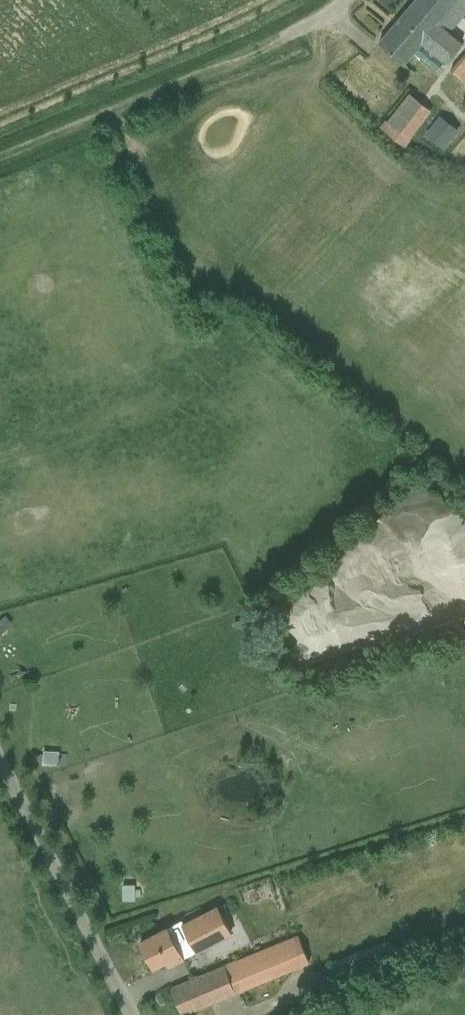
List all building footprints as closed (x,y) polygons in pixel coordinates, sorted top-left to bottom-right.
[(381,42),(406,64),(423,43),(445,61),(463,41),(452,30),(464,14),(464,0),(415,0),(380,41),(381,42)] [(452,68),(464,80),(464,54),(452,68)] [(389,121),(411,138),(433,109),(411,92),(389,121)] [(441,115),(426,133),(446,149),(460,130),(441,115)] [(183,924),(170,930),(169,927),(140,942),(154,967),(167,960),(169,965),(185,957),(184,955),(196,950),(197,952),(234,933),(218,903),(182,922),(183,924)] [(299,934),(171,988),(183,1014),(184,1014),(202,1008),(205,1014),(225,1014),(226,1014),(244,1007),(237,992),(311,962),(299,934)]
